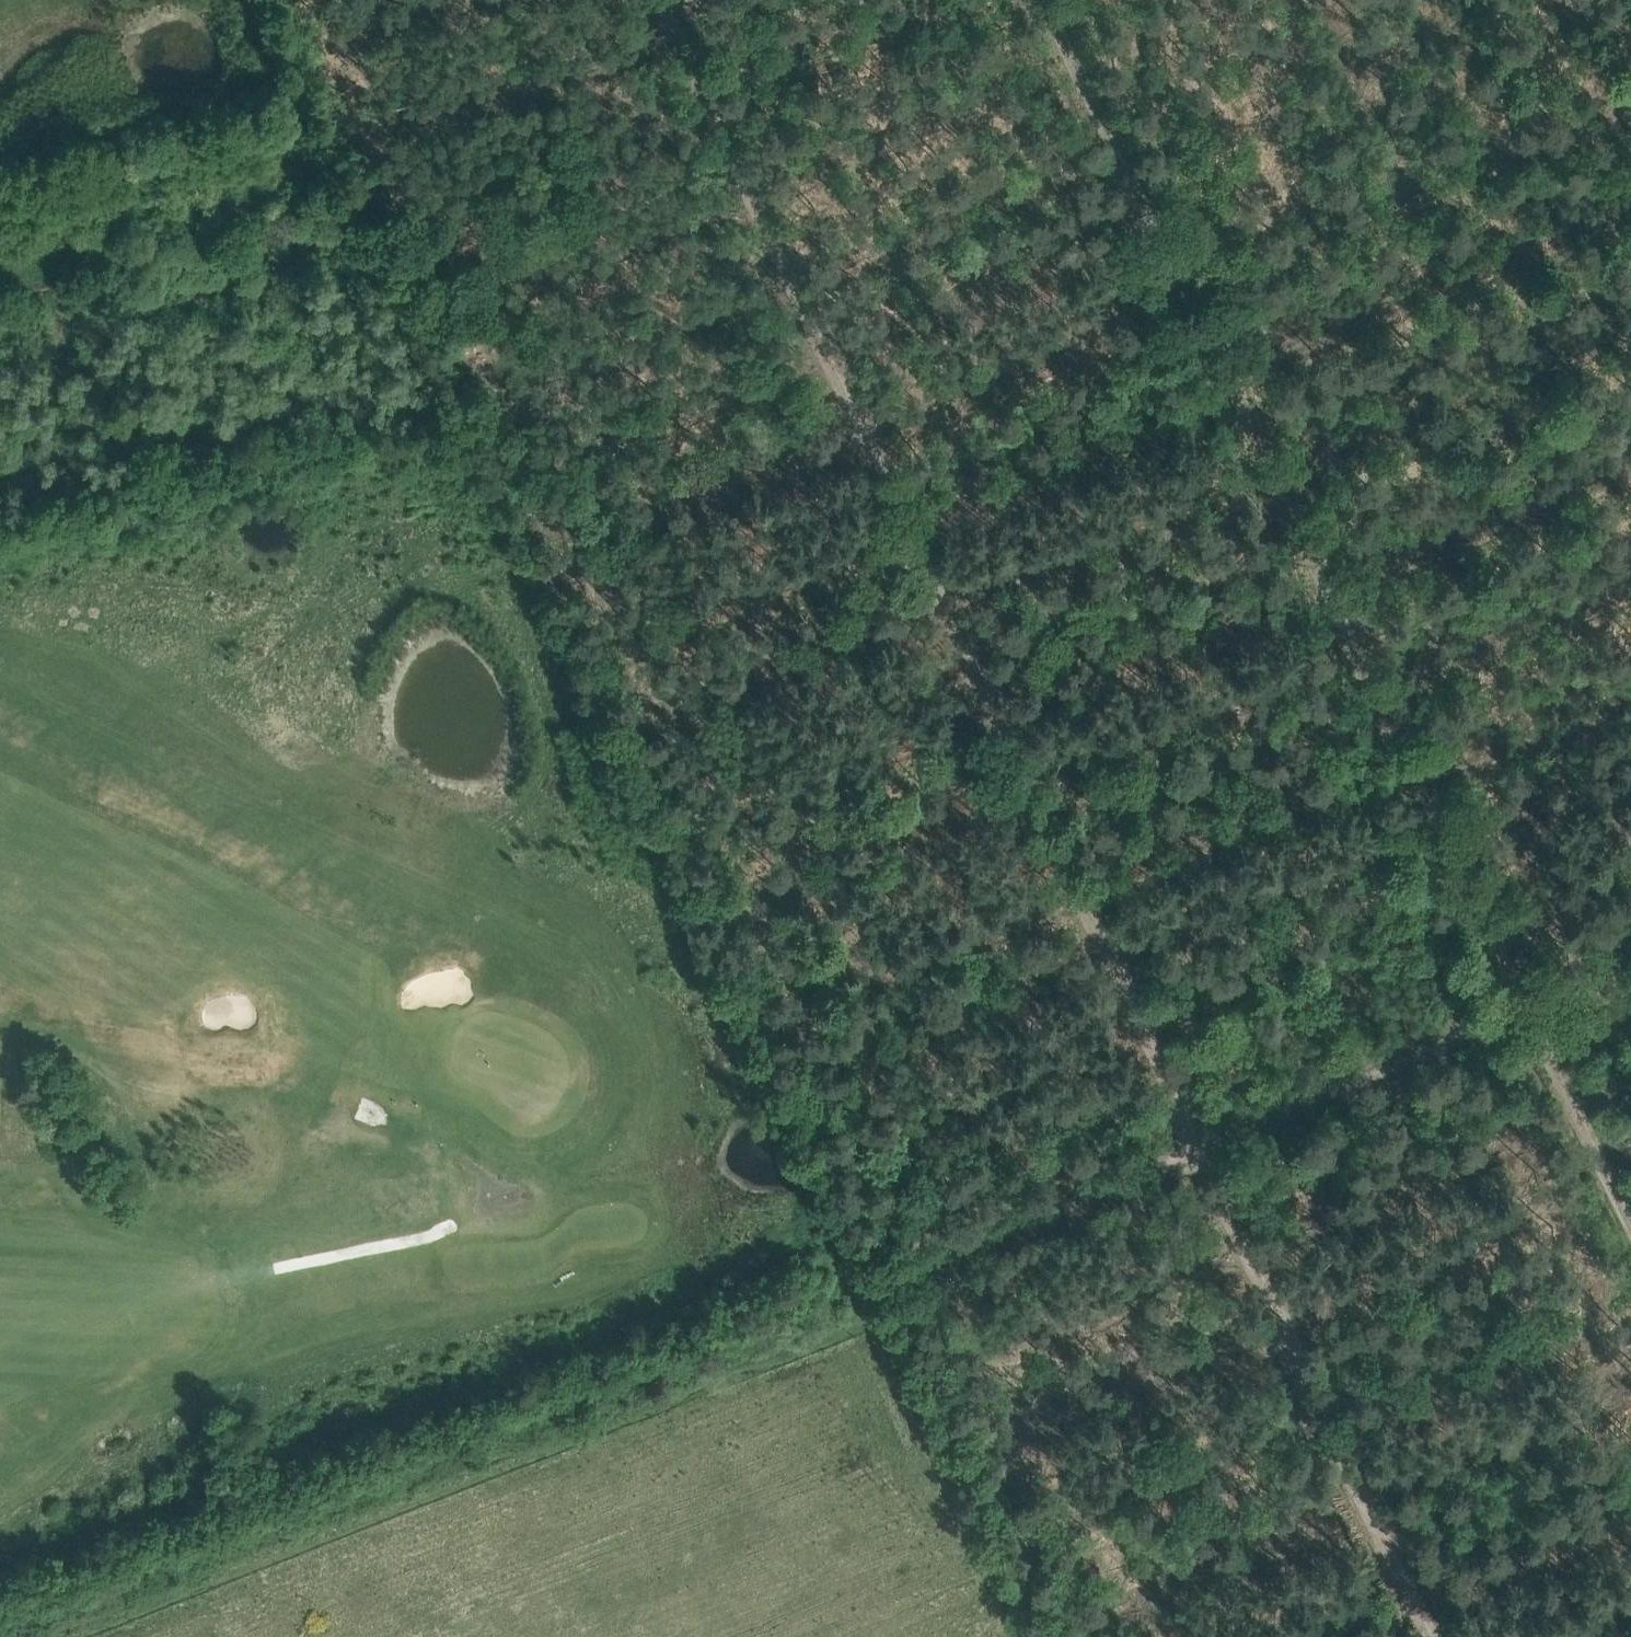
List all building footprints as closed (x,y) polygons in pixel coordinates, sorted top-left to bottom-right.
[(89,1154),(76,1159),(81,1172),(95,1167),(89,1154)]
